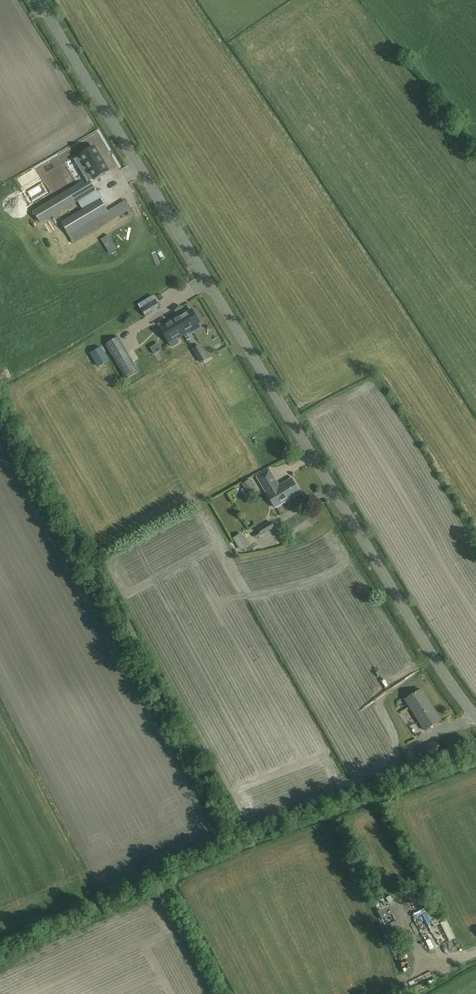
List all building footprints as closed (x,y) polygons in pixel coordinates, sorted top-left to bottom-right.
[(90,171),(85,174),(89,182),(108,170),(102,161),(101,162),(95,152),(82,159),(90,171)] [(24,183),(19,174),(2,184),(7,193),(24,183)] [(101,198),(92,184),(85,188),(81,181),(33,210),(40,223),(78,201),(82,209),(101,198)] [(55,257),(114,222),(102,201),(43,237),(55,257)] [(102,237),(110,252),(116,248),(108,233),(102,237)] [(141,308),(146,317),(160,308),(155,300),(141,308)] [(191,333),(200,327),(198,323),(199,322),(192,309),(187,312),(186,311),(174,318),(183,334),(190,330),(191,333)] [(183,334),(174,318),(159,327),(171,346),(173,347),(178,344),(179,342),(177,338),(183,334)] [(139,371),(135,364),(118,336),(106,344),(126,379),(139,371)] [(89,352),(97,365),(109,359),(101,345),(89,352)] [(159,357),(161,347),(154,345),(152,355),(159,357)] [(207,358),(203,352),(197,355),(201,362),(207,358)] [(292,479),(278,486),(269,470),(258,477),(267,493),(266,494),(275,507),(300,492),(292,479)] [(270,522),(258,529),(259,532),(255,535),(257,538),(274,527),(270,522)] [(241,549),(247,545),(241,534),(234,538),(241,549)] [(441,720),(421,689),(405,700),(425,730),(441,720)] [(437,740),(417,749),(422,760),(441,751),(437,740)] [(447,920),(440,923),(449,941),(455,938),(447,920)]
